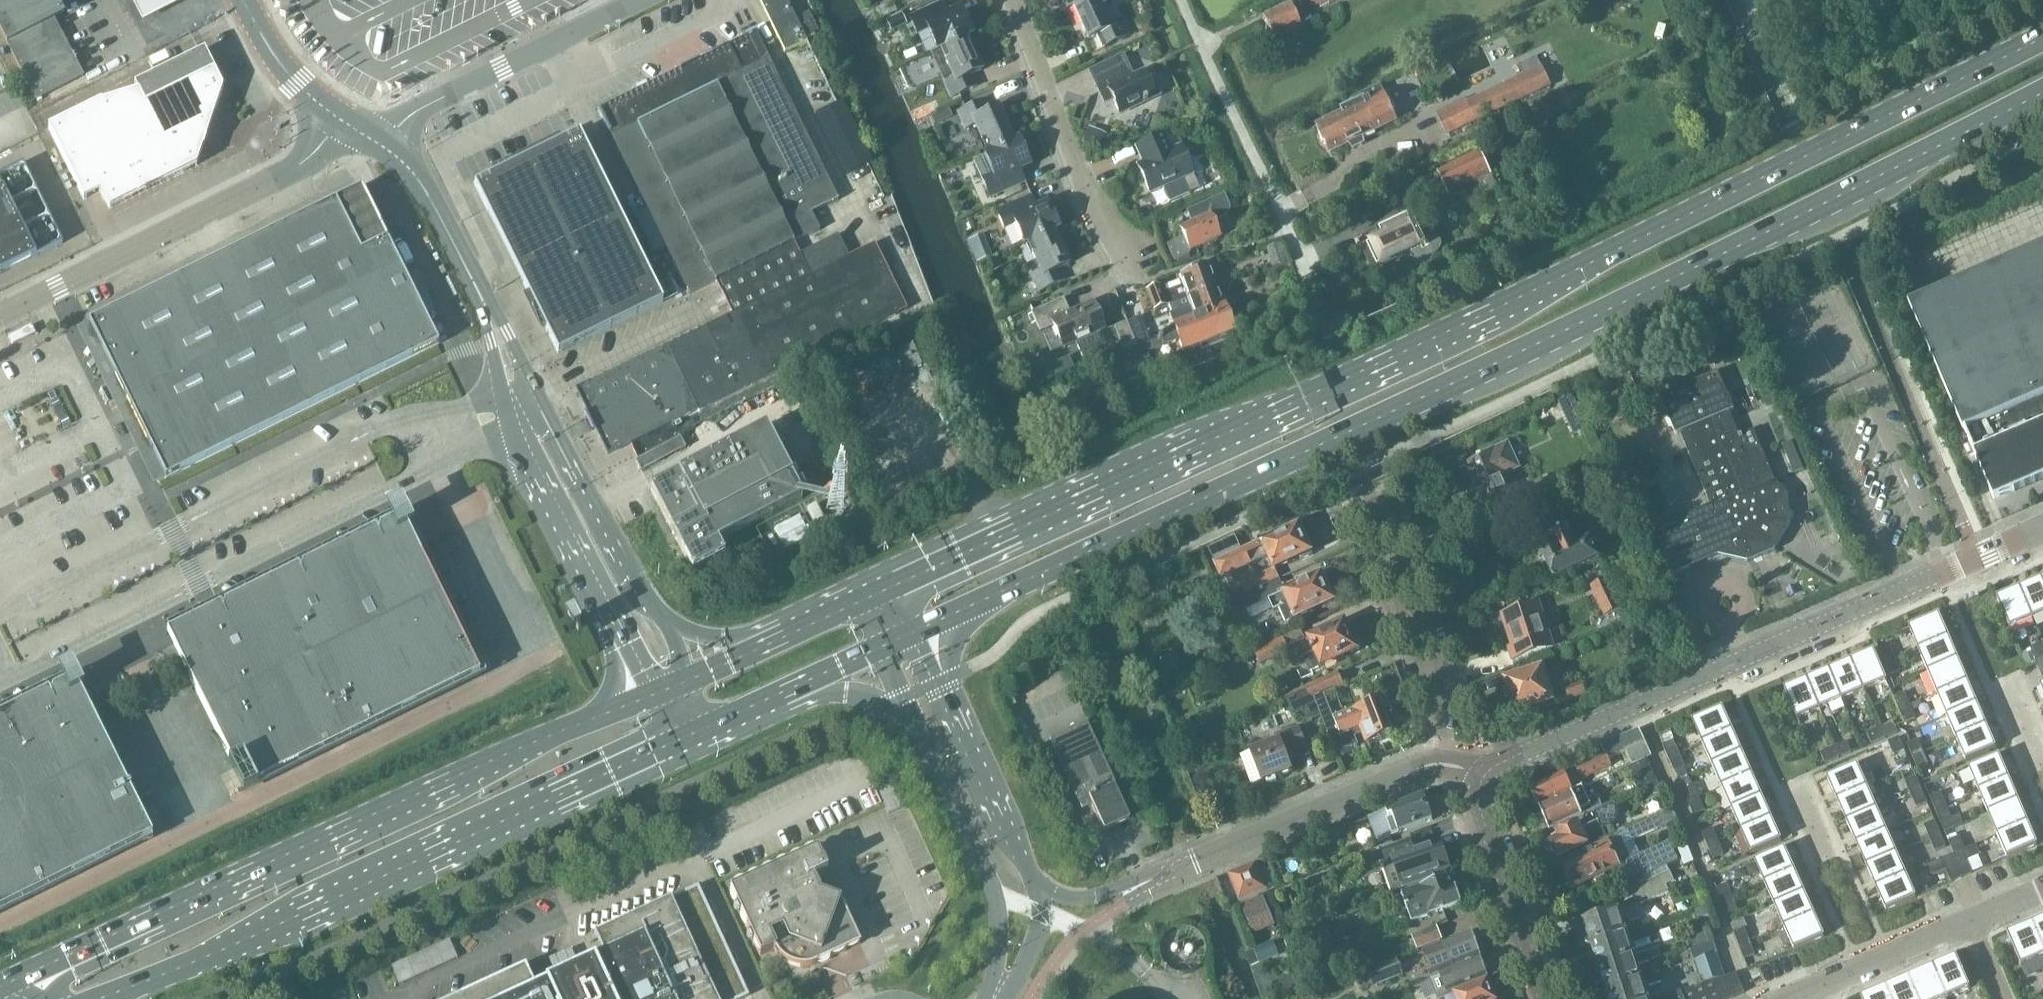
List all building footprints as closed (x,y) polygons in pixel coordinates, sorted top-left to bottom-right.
[(37,100),(84,76),(54,19),(65,13),(58,0),(0,0),(0,28),(37,100)] [(144,25),(193,0),(132,0),(144,25)] [(785,52),(807,41),(805,36),(817,30),(809,13),(796,19),(787,0),(759,0),(785,52)] [(1068,9),(1073,6),(1086,0),(1064,0),(1068,9)] [(1089,40),(1099,36),(1104,47),(1129,36),(1121,19),(1112,23),(1101,0),(1086,0),(1073,6),(1089,40)] [(1263,17),(1267,26),(1266,29),(1269,36),(1272,37),(1274,40),(1301,27),(1300,26),(1311,20),(1301,0),(1291,5),(1290,4),(1263,17)] [(928,30),(938,51),(941,49),(941,48),(966,37),(967,37),(972,35),(961,9),(950,14),(944,3),(910,18),(917,35),(928,30)] [(1150,23),(1141,28),(1145,37),(1154,32),(1150,23)] [(820,231),(812,215),(839,202),(757,34),(599,111),(689,297),(716,283),(795,244),(820,231)] [(938,51),(932,53),(945,82),(952,98),(977,87),(972,76),(982,71),(967,37),(966,37),(941,48),(941,49),(938,51)] [(103,103),(102,102),(49,127),(85,200),(102,191),(110,208),(197,166),(224,88),(206,51),(136,85),(139,92),(103,103)] [(1538,57),(1521,64),(1526,76),(1543,68),(1538,57)] [(1125,66),(1095,81),(1105,103),(1113,99),(1120,114),(1143,103),(1144,104),(1147,103),(1147,101),(1159,95),(1155,86),(1151,87),(1144,72),(1131,78),(1125,66)] [(1467,102),(1439,115),(1448,135),(1552,87),(1543,68),(1526,76),(1468,103),(1467,102)] [(1356,109),(1318,127),(1321,134),(1320,138),(1323,145),(1327,146),(1331,155),(1351,145),(1354,150),(1365,145),(1364,139),(1379,132),(1399,122),(1395,115),(1394,113),(1396,109),(1392,101),(1388,100),(1381,86),(1352,100),(1356,109)] [(929,101),(914,109),(919,121),(935,113),(929,101)] [(966,129),(975,125),(988,153),(988,154),(1014,143),(1014,142),(999,108),(988,113),(983,101),(958,112),(966,129)] [(949,109),(931,118),(935,126),(953,118),(949,109)] [(1193,126),(1191,131),(1193,136),(1198,138),(1203,136),(1206,131),(1203,125),(1198,123),(1193,126)] [(1089,131),(1084,143),(1103,151),(1108,139),(1089,131)] [(475,185),(547,330),(559,354),(664,302),(580,133),(475,185)] [(1170,152),(1163,136),(1138,147),(1145,163),(1138,166),(1150,193),(1162,188),(1169,203),(1188,195),(1182,179),(1193,174),(1180,147),(1170,152)] [(984,155),(973,160),(983,181),(990,197),(1003,192),(1019,184),(1025,182),(1020,171),(1031,166),(1019,140),(1014,142),(1014,143),(988,154),(988,153),(984,155)] [(1482,152),(1439,173),(1450,195),(1479,181),(1493,174),(1482,152)] [(63,244),(23,163),(0,175),(0,186),(2,190),(0,191),(0,275),(63,244)] [(1493,174),(1479,181),(1485,192),(1498,186),(1493,174)] [(362,188),(89,323),(90,323),(115,375),(108,378),(148,457),(154,454),(167,479),(167,480),(233,447),(237,445),(356,386),(361,384),(410,360),(440,345),(440,344),(439,344),(362,188)] [(1016,224),(1025,244),(1028,243),(1028,242),(1053,231),(1054,231),(1059,229),(1048,203),(1037,208),(1032,196),(997,212),(1005,229),(1016,224)] [(1184,238),(1168,246),(1175,261),(1177,261),(1188,256),(1190,251),(1221,237),(1214,222),(1224,217),(1225,217),(1226,216),(1227,215),(1227,214),(1228,213),(1228,212),(1228,210),(1228,209),(1228,208),(1228,206),(1223,196),(1187,213),(1192,223),(1180,229),(1184,238)] [(1410,215),(1367,235),(1371,244),(1369,246),(1370,250),(1367,251),(1374,266),(1377,264),(1379,268),(1411,253),(1413,252),(1417,261),(1420,264),(1424,265),(1428,265),(1431,263),(1441,249),(1442,248),(1442,247),(1442,245),(1441,244),(1441,243),(1440,242),(1439,241),(1437,241),(1436,240),(1434,241),(1428,243),(1427,242),(1418,221),(1413,223),(1410,215)] [(972,232),(979,246),(989,242),(982,227),(972,232)] [(1028,242),(1028,243),(1041,272),(1032,276),(1039,292),(1064,281),(1059,270),(1069,265),(1054,231),(1053,231),(1028,242)] [(716,283),(732,315),(766,380),(899,312),(886,286),(895,282),(875,243),(850,256),(839,234),(800,254),(795,244),(716,283)] [(1279,245),(1266,248),(1272,268),(1288,263),(1284,250),(1279,245)] [(987,248),(975,253),(978,261),(990,256),(987,248)] [(1910,306),(1964,431),(1971,446),(1965,449),(1969,457),(1975,454),(1994,499),(2042,478),(2042,248),(1910,306)] [(1159,286),(1147,291),(1154,311),(1169,305),(1215,287),(1207,266),(1179,276),(1183,286),(1164,293),(1162,294),(1159,286)] [(674,267),(663,272),(669,286),(680,282),(674,267)] [(1215,287),(1169,305),(1172,313),(1169,315),(1174,327),(1223,308),(1215,287)] [(1063,299),(1032,313),(1032,315),(1036,323),(1040,332),(1054,326),(1063,348),(1076,342),(1083,357),(1105,348),(1098,333),(1104,330),(1092,303),(1070,313),(1063,299)] [(15,333),(38,322),(32,308),(8,319),(15,333)] [(1150,343),(1145,345),(1148,353),(1179,341),(1183,352),(1180,353),(1181,353),(1216,340),(1218,346),(1234,340),(1231,334),(1233,333),(1223,308),(1174,327),(1174,328),(1159,339),(1157,341),(1150,343)] [(700,414),(766,380),(732,315),(667,349),(666,348),(577,393),(609,458),(699,413),(700,414)] [(1141,318),(1127,323),(1136,347),(1150,342),(1148,338),(1141,318)] [(1702,347),(1708,359),(1721,353),(1715,341),(1702,347)] [(1144,345),(1123,353),(1128,366),(1149,358),(1144,345)] [(1652,531),(1671,576),(1691,567),(1685,554),(1709,544),(1720,556),(1749,562),(1776,551),(1791,526),(1789,496),(1776,482),(1772,483),(1760,454),(1763,453),(1754,431),(1741,437),(1730,411),(1734,409),(1719,372),(1660,396),(1676,434),(1681,432),(1712,506),(1652,531)] [(1567,401),(1556,405),(1562,419),(1573,415),(1567,401)] [(767,427),(651,488),(695,571),(726,555),(719,542),(804,497),(767,427)] [(681,438),(677,440),(683,451),(687,448),(681,438)] [(1792,441),(1783,445),(1795,473),(1804,469),(1792,441)] [(1508,444),(1478,458),(1479,460),(1468,465),(1475,482),(1477,481),(1480,487),(1474,489),(1480,502),(1484,500),(1489,511),(1520,497),(1514,484),(1509,487),(1505,476),(1520,469),(1508,444)] [(642,471),(661,462),(656,451),(637,461),(642,471)] [(1551,482),(1542,486),(1546,494),(1554,489),(1551,482)] [(1559,495),(1533,507),(1544,532),(1535,536),(1555,579),(1599,559),(1590,540),(1582,544),(1559,495)] [(816,505),(807,510),(815,524),(824,520),(816,505)] [(800,516),(775,529),(786,550),(811,537),(800,516)] [(174,647),(155,656),(184,666),(191,680),(233,765),(245,790),(245,791),(299,764),(369,730),(372,728),(377,726),(480,675),(480,674),(422,557),(418,549),(409,531),(407,525),(403,518),(402,518),(392,523),(382,528),(373,532),(363,537),(353,542),(344,547),(334,552),(324,556),(314,561),(305,566),(295,571),(285,576),(276,580),(266,585),(256,590),(247,595),(237,599),(211,612),(194,620),(184,625),(175,630),(168,633),(171,641),(174,647)] [(1245,551),(1244,549),(1214,562),(1220,577),(1251,564),(1270,555),(1276,568),(1302,557),(1303,559),(1313,555),(1312,552),(1312,551),(1305,536),(1300,527),(1281,535),(1280,532),(1272,535),(1273,538),(1263,542),(1264,543),(1245,551)] [(1275,582),(1230,603),(1236,615),(1269,600),(1274,611),(1280,608),(1287,623),(1303,615),(1305,618),(1314,614),(1313,611),(1335,601),(1333,598),(1336,597),(1331,587),(1329,588),(1327,586),(1328,585),(1324,576),(1304,584),(1303,582),(1294,586),(1295,588),(1281,594),(1275,582)] [(1608,579),(1595,586),(1609,615),(1622,609),(1608,579)] [(2021,589),(2034,618),(2042,614),(2042,579),(2021,589)] [(2034,618),(2021,589),(1999,599),(2012,628),(2034,618)] [(1539,602),(1503,615),(1514,646),(1512,647),(1516,659),(1554,646),(1539,602)] [(1920,651),(1949,638),(1940,615),(1910,628),(1920,651)] [(1345,624),(1296,647),(1302,660),(1306,658),(1312,671),(1360,649),(1354,635),(1351,636),(1345,624)] [(1920,651),(1929,672),(1959,660),(1949,638),(1920,651)] [(1285,639),(1257,652),(1262,663),(1291,650),(1291,649),(1290,650),(1285,639)] [(2042,660),(2042,648),(2041,645),(2032,649),(2037,662),(2042,660)] [(1885,663),(1895,659),(1890,646),(1880,650),(1885,663)] [(2029,650),(2023,653),(2028,666),(2035,663),(2029,650)] [(1887,681),(1875,652),(1853,661),(1865,691),(1887,681)] [(1895,659),(1885,663),(1891,676),(1901,672),(1895,659)] [(1929,672),(1939,694),(1968,682),(1959,660),(1929,672)] [(1865,691),(1853,661),(1831,671),(1843,700),(1865,691)] [(1531,708),(1544,704),(1545,708),(1556,704),(1544,668),(1505,680),(1507,685),(1504,686),(1507,696),(1510,695),(1516,713),(1521,712),(1522,717),(1533,713),(1531,708)] [(1843,700),(1831,671),(1809,680),(1821,709),(1843,700)] [(1339,673),(1308,687),(1314,699),(1316,699),(1336,689),(1345,685),(1339,673)] [(34,895),(54,885),(76,875),(80,873),(153,836),(153,835),(141,811),(99,726),(92,711),(82,692),(80,688),(76,679),(69,683),(59,687),(49,692),(40,697),(30,702),(20,706),(11,711),(1,716),(0,716),(0,912),(34,895)] [(1798,719),(1821,709),(1809,680),(1786,690),(1798,719)] [(1583,682),(1567,688),(1571,700),(1587,694),(1583,682)] [(1978,704),(1968,682),(1939,694),(1948,717),(1978,704)] [(1308,687),(1287,697),(1294,715),(1307,710),(1311,720),(1322,716),(1320,710),(1317,702),(1316,699),(1314,699),(1308,687)] [(1900,710),(1910,706),(1905,693),(1895,698),(1900,710)] [(1381,699),(1324,721),(1331,738),(1334,737),(1340,752),(1359,744),(1355,734),(1362,731),(1366,742),(1394,731),(1381,699)] [(1948,717),(1958,738),(1987,726),(1978,704),(1948,717)] [(1910,706),(1900,710),(1906,723),(1916,719),(1910,706)] [(1723,708),(1694,721),(1704,744),(1733,731),(1729,723),(1723,708)] [(1087,723),(1050,739),(1082,810),(1092,805),(1105,831),(1129,820),(1119,797),(1121,796),(1113,778),(1087,723)] [(1881,729),(1885,738),(1898,733),(1894,723),(1881,729)] [(1967,761),(1997,749),(1987,726),(1958,738),(1967,761)] [(1252,751),(1241,755),(1253,786),(1264,782),(1267,780),(1268,783),(1277,779),(1276,777),(1293,770),(1287,754),(1308,746),(1305,737),(1301,727),(1284,733),(1276,736),(1278,741),(1252,751)] [(1536,784),(1527,788),(1535,804),(1538,803),(1540,807),(1574,792),(1570,784),(1581,779),(1582,781),(1612,767),(1608,760),(1626,752),(1632,765),(1648,758),(1653,756),(1640,729),(1602,747),(1606,755),(1565,774),(1564,773),(1547,781),(1547,782),(1537,787),(1536,784)] [(1885,738),(1881,729),(1868,734),(1872,744),(1885,738)] [(1733,731),(1704,744),(1714,766),(1742,753),(1737,740),(1733,731)] [(1900,738),(1890,742),(1896,755),(1905,751),(1900,738)] [(1914,757),(1924,753),(1919,740),(1909,745),(1914,757)] [(1674,741),(1664,746),(1669,759),(1680,754),(1674,741)] [(1835,748),(1839,758),(1852,753),(1848,743),(1835,748)] [(1839,758),(1835,748),(1822,754),(1826,764),(1839,758)] [(1742,753),(1714,766),(1723,787),(1752,774),(1749,768),(1742,753)] [(1924,753),(1914,757),(1920,770),(1921,770),(1930,766),(1924,753)] [(1680,754),(1669,759),(1675,771),(1685,767),(1680,754)] [(1980,792),(2009,779),(2000,757),(1971,769),(1980,792)] [(1632,765),(1628,767),(1639,792),(1659,783),(1648,758),(1632,765)] [(1194,760),(1184,763),(1187,775),(1197,772),(1194,760)] [(1829,778),(1838,800),(1868,787),(1858,765),(1829,778)] [(1930,766),(1921,770),(1925,781),(1936,776),(1932,765),(1930,766)] [(897,766),(879,772),(890,802),(907,796),(897,766)] [(1752,774),(1723,787),(1733,809),(1762,796),(1756,782),(1752,774)] [(1912,795),(1922,791),(1917,778),(1907,782),(1912,795)] [(1990,813),(2019,801),(2009,779),(1980,792),(1990,813)] [(1665,795),(1659,783),(1639,792),(1644,804),(1665,795)] [(1693,785),(1683,790),(1689,802),(1699,798),(1693,785)] [(1868,787),(1838,800),(1842,808),(1848,822),(1877,809),(1872,797),(1877,794),(1873,785),(1868,787)] [(1597,796),(1589,800),(1583,788),(1574,792),(1540,807),(1541,809),(1538,813),(1542,821),(1546,821),(1550,830),(1602,806),(1597,796)] [(1922,791),(1912,795),(1918,808),(1928,803),(1922,791)] [(1937,810),(1947,806),(1942,793),(1931,797),(1937,810)] [(1369,818),(1379,842),(1434,820),(1425,795),(1369,818)] [(1762,796),(1733,809),(1743,831),(1772,818),(1768,810),(1762,796)] [(1699,798),(1689,802),(1695,815),(1705,811),(1699,798)] [(1999,836),(2028,823),(2019,801),(1990,813),(1999,836)] [(1615,804),(1589,816),(1590,818),(1557,834),(1560,839),(1553,843),(1554,845),(1552,849),(1556,855),(1559,856),(1560,858),(1606,837),(1602,828),(1603,828),(1605,828),(1607,828),(1608,827),(1610,826),(1611,825),(1613,824),(1615,822),(1616,821),(1616,819),(1617,818),(1617,816),(1617,815),(1618,813),(1618,812),(1617,810),(1617,808),(1616,806),(1615,804)] [(1965,825),(1961,815),(1952,819),(1947,806),(1937,810),(1946,832),(1965,825)] [(1679,820),(1673,809),(1626,830),(1631,842),(1635,840),(1679,820)] [(1877,809),(1848,822),(1858,844),(1887,831),(1877,809)] [(1772,818),(1743,831),(1753,853),(1782,841),(1775,827),(1772,818)] [(1931,838),(1941,834),(1935,821),(1925,825),(1931,838)] [(2028,823),(1999,836),(2009,858),(2038,845),(2028,823)] [(1713,829),(1702,833),(1708,847),(1719,842),(1713,829)] [(1858,844),(1868,866),(1897,853),(1887,831),(1858,844)] [(1941,834),(1931,838),(1937,852),(1947,848),(1941,834)] [(1622,837),(1617,839),(1563,864),(1573,887),(1620,866),(1628,884),(1678,861),(1670,843),(1633,860),(1622,837)] [(1963,851),(1965,850),(1960,837),(1950,842),(1955,855),(1963,851)] [(1411,841),(1384,850),(1389,865),(1395,863),(1404,889),(1435,878),(1434,873),(1450,868),(1442,844),(1415,853),(1411,841)] [(1691,854),(1687,842),(1678,846),(1685,865),(1693,862),(1694,862),(1691,854)] [(1719,842),(1708,847),(1714,859),(1724,855),(1719,842)] [(1963,851),(1968,861),(1981,856),(1976,845),(1965,850),(1963,851)] [(776,948),(777,949),(778,951),(779,953),(780,955),(782,957),(784,959),(787,961),(789,963),(792,964),(794,965),(798,967),(803,968),(808,968),(810,967),(813,967),(815,966),(818,965),(860,945),(863,944),(843,901),(843,900),(822,892),(816,879),(830,873),(819,849),(733,888),(762,955),(776,948)] [(1765,882),(1794,869),(1785,849),(1756,862),(1765,882)] [(1973,873),(1968,861),(1963,851),(1955,855),(1953,856),(1963,878),(1973,873)] [(1868,866),(1877,888),(1907,875),(1897,853),(1868,866)] [(1943,860),(1947,870),(1952,882),(1963,878),(1953,856),(1943,860)] [(1947,870),(1943,860),(1930,866),(1934,876),(1947,870)] [(1257,863),(1229,874),(1229,876),(1238,897),(1240,901),(1268,890),(1266,886),(1257,863)] [(1765,882),(1775,904),(1804,891),(1794,869),(1765,882)] [(1671,872),(1632,889),(1637,905),(1637,906),(1653,899),(1670,892),(1667,885),(1675,881),(1671,872)] [(1917,898),(1907,875),(1877,888),(1887,911),(1917,898)] [(1453,876),(1402,894),(1411,921),(1462,903),(1453,876)] [(1728,884),(1717,888),(1723,902),(1733,898),(1728,884)] [(597,934),(606,955),(588,964),(590,968),(556,985),(553,980),(535,988),(526,967),(457,998),(742,998),(749,996),(700,886),(597,934)] [(1814,913),(1811,907),(1804,891),(1775,904),(1782,919),(1776,922),(1779,929),(1785,926),(1814,913)] [(1264,898),(1242,907),(1250,924),(1272,915),(1264,898)] [(1733,898),(1723,902),(1728,915),(1738,911),(1733,898)] [(1588,930),(1585,935),(1587,943),(1593,946),(1629,933),(1624,919),(1630,917),(1631,921),(1642,918),(1644,925),(1662,918),(1659,907),(1656,908),(1640,913),(1637,906),(1637,905),(1585,922),(1588,930)] [(1709,905),(1694,911),(1697,920),(1712,914),(1709,905)] [(1796,950),(1824,937),(1814,913),(1785,926),(1796,950)] [(1732,923),(1731,923),(1735,933),(1745,929),(1749,928),(1745,918),(1732,923)] [(2033,924),(2042,947),(2042,920),(2033,924)] [(2042,957),(2042,947),(2033,924),(2009,934),(2023,966),(2042,957)] [(1600,969),(1650,951),(1652,951),(1660,949),(1659,946),(1661,942),(1659,936),(1655,935),(1652,925),(1629,933),(1593,946),(1595,953),(1592,959),(1594,966),(1600,968),(1600,969)] [(1413,936),(1417,945),(1418,948),(1442,938),(1437,926),(1413,936)] [(1767,927),(1753,933),(1755,940),(1770,934),(1767,927)] [(1745,929),(1735,933),(1740,946),(1743,945),(1750,942),(1745,929)] [(1437,945),(1424,949),(1434,977),(1452,969),(1482,957),(1473,932),(1437,945)] [(450,940),(392,967),(400,985),(459,958),(450,940)] [(1274,941),(1265,945),(1256,948),(1261,962),(1279,955),(1274,941)] [(1691,949),(1695,962),(1718,955),(1714,941),(1691,949)] [(1743,945),(1740,946),(1745,959),(1755,955),(1750,942),(1743,945)] [(1600,969),(1603,976),(1600,982),(1602,989),(1608,991),(1643,979),(1639,965),(1655,959),(1652,951),(1650,951),(1600,969)] [(1718,955),(1695,962),(1703,985),(1704,984),(1714,981),(1725,977),(1726,977),(1718,955)] [(1933,967),(1946,998),(1970,988),(1964,974),(1965,973),(1963,970),(1963,971),(1956,956),(1933,967)] [(1434,977),(1430,978),(1438,997),(1447,993),(1489,976),(1482,957),(1452,969),(1434,977)] [(1398,959),(1370,970),(1376,985),(1404,975),(1398,959)] [(1946,998),(1933,967),(1909,977),(1919,998),(1945,998),(1946,998)] [(1726,977),(1725,977),(1734,998),(1745,993),(1737,973),(1726,977)] [(1608,991),(1610,998),(1650,998),(1646,988),(1662,982),(1659,974),(1643,979),(1608,991)] [(1714,981),(1723,998),(1731,998),(1734,998),(1725,977),(1714,981)] [(1891,998),(1919,998),(1909,977),(1885,987),(1891,998)] [(1444,998),(1498,998),(1499,997),(1496,992),(1492,991),(1488,981),(1444,998)] [(1704,984),(1710,998),(1723,998),(1714,981),(1704,984)] [(1703,985),(1693,988),(1698,998),(1710,998),(1704,984),(1703,985)] [(1885,987),(1862,997),(1862,998),(1891,998),(1885,987)] [(1693,988),(1659,998),(1698,998),(1693,988)]
